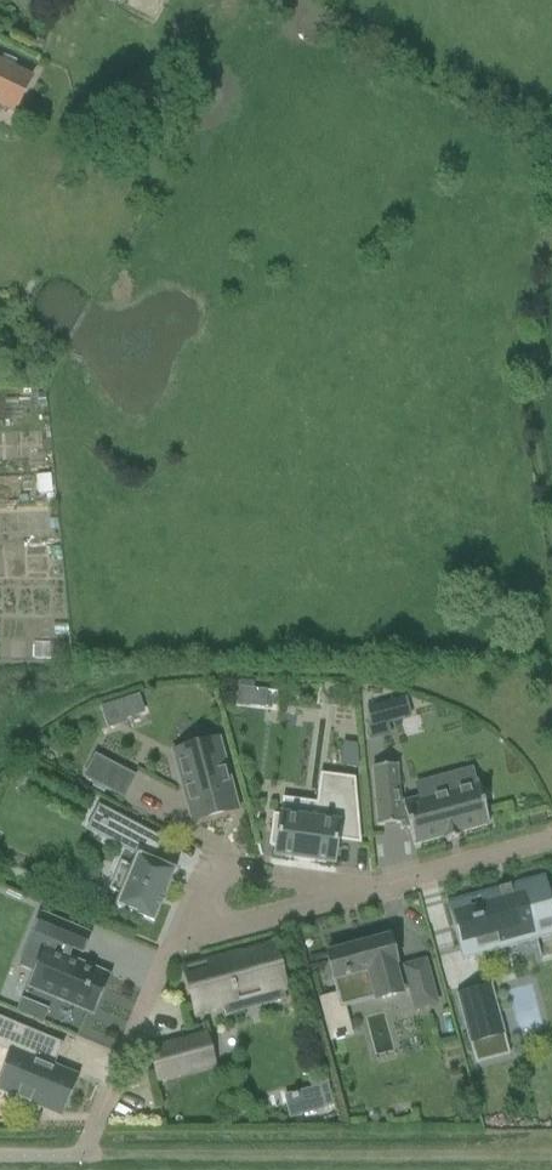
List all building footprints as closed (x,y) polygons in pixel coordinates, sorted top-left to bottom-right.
[(16,116),(34,78),(0,61),(0,109),(16,116)] [(101,704),(107,731),(149,720),(142,694),(101,704)] [(409,699),(365,704),(369,740),(396,736),(394,720),(411,718),(409,699)] [(192,821),(192,823),(239,810),(238,809),(237,809),(222,752),(207,756),(204,746),(205,746),(205,744),(173,752),(174,754),(175,754),(184,789),(183,790),(184,791),(188,790),(191,801),(187,802),(187,804),(188,804),(193,821),(192,821)] [(85,777),(124,797),(134,778),(96,758),(85,777)] [(429,796),(401,804),(397,766),(373,768),(378,826),(400,824),(401,830),(410,829),(414,845),(444,837),(445,840),(460,836),(459,833),(489,825),(478,783),(453,790),(449,776),(425,782),(429,796)] [(281,816),(274,815),(270,846),(277,847),(276,855),(274,855),(274,857),(294,859),(294,861),(314,864),(314,862),(335,865),(335,863),(333,863),(337,835),(360,838),(355,784),(340,782),(336,806),(283,799),(281,816)] [(103,826),(97,836),(136,856),(131,867),(121,863),(109,891),(120,895),(114,908),(154,924),(176,871),(154,861),(163,840),(110,812),(105,822),(103,821),(101,825),(103,826)] [(463,961),(551,937),(551,904),(544,876),(447,902),(463,961)] [(40,913),(32,932),(49,940),(46,949),(44,948),(27,988),(94,1016),(111,976),(68,958),(71,950),(83,955),(91,935),(40,913)] [(389,938),(327,954),(339,999),(372,990),(375,1002),(403,994),(402,991),(411,989),(416,1010),(437,1004),(426,965),(405,971),(405,973),(397,975),(395,969),(397,968),(389,938)] [(274,944),(183,968),(195,1015),(223,1008),(225,1017),(242,1013),(241,1009),(263,1002),(264,1007),(286,1001),(277,966),(278,965),(279,968),(280,968),(274,944)] [(491,984),(455,994),(474,1064),(510,1055),(491,984)] [(0,1018),(0,1047),(11,1052),(0,1078),(0,1091),(62,1117),(79,1077),(53,1066),(61,1045),(63,1046),(64,1044),(0,1018)] [(206,1035),(150,1050),(158,1081),(215,1066),(206,1035)] [(455,1037),(439,1041),(440,1047),(457,1043),(455,1037)] [(283,1092),(288,1117),(334,1109),(330,1083),(283,1092)]
